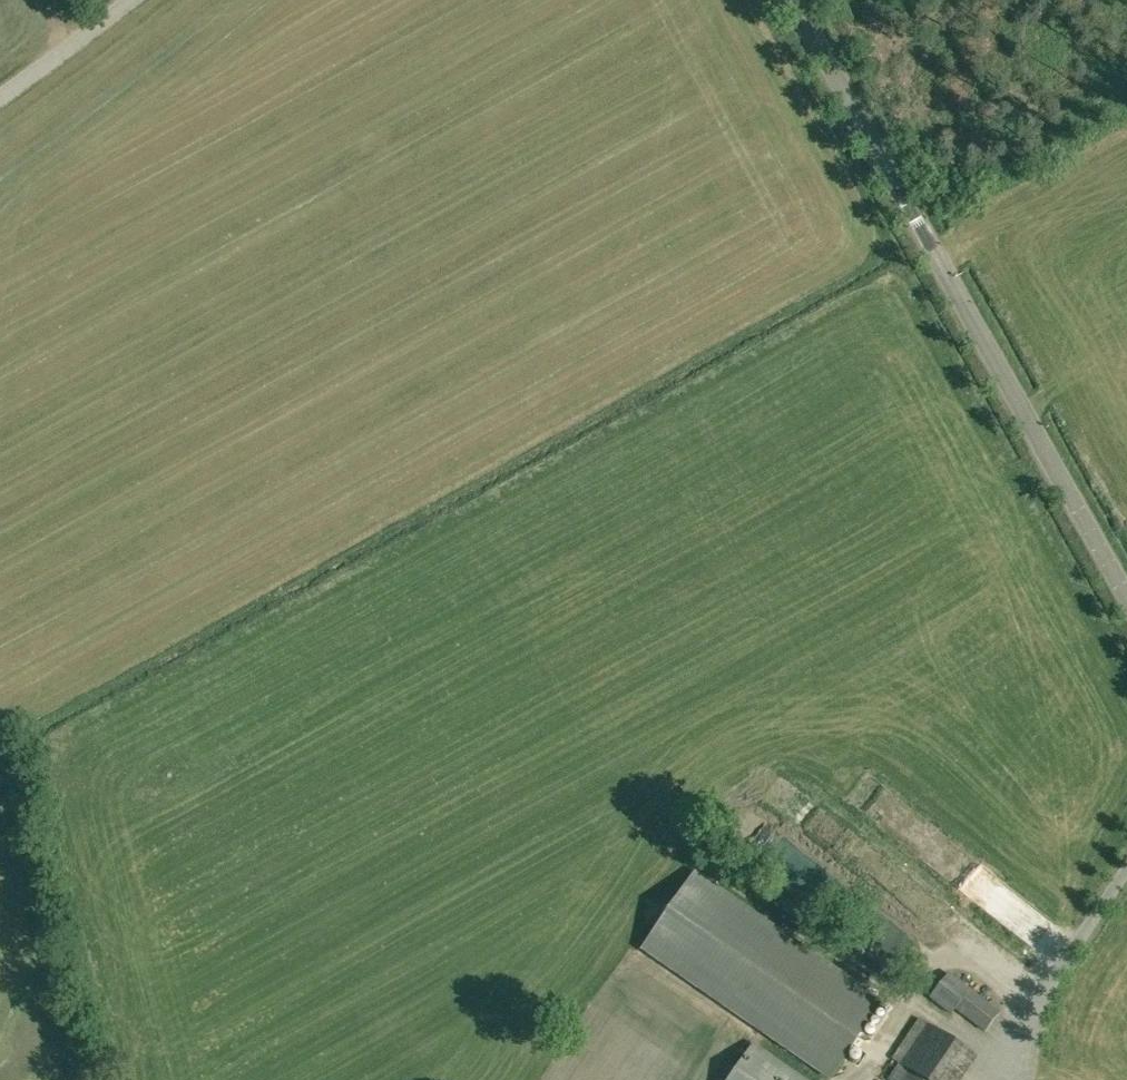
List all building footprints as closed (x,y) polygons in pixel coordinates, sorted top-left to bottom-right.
[(692,875),(640,951),(829,1079),(881,1004),(692,875)] [(949,973),(940,986),(930,1000),(951,1017),(953,1015),(956,1010),(986,1032),(1000,1013),(971,990),(949,973)] [(977,1056),(973,1054),(920,1019),(893,1060),(897,1064),(887,1079),(961,1079),(977,1056)] [(727,1079),(805,1079),(753,1044),(727,1079)]
